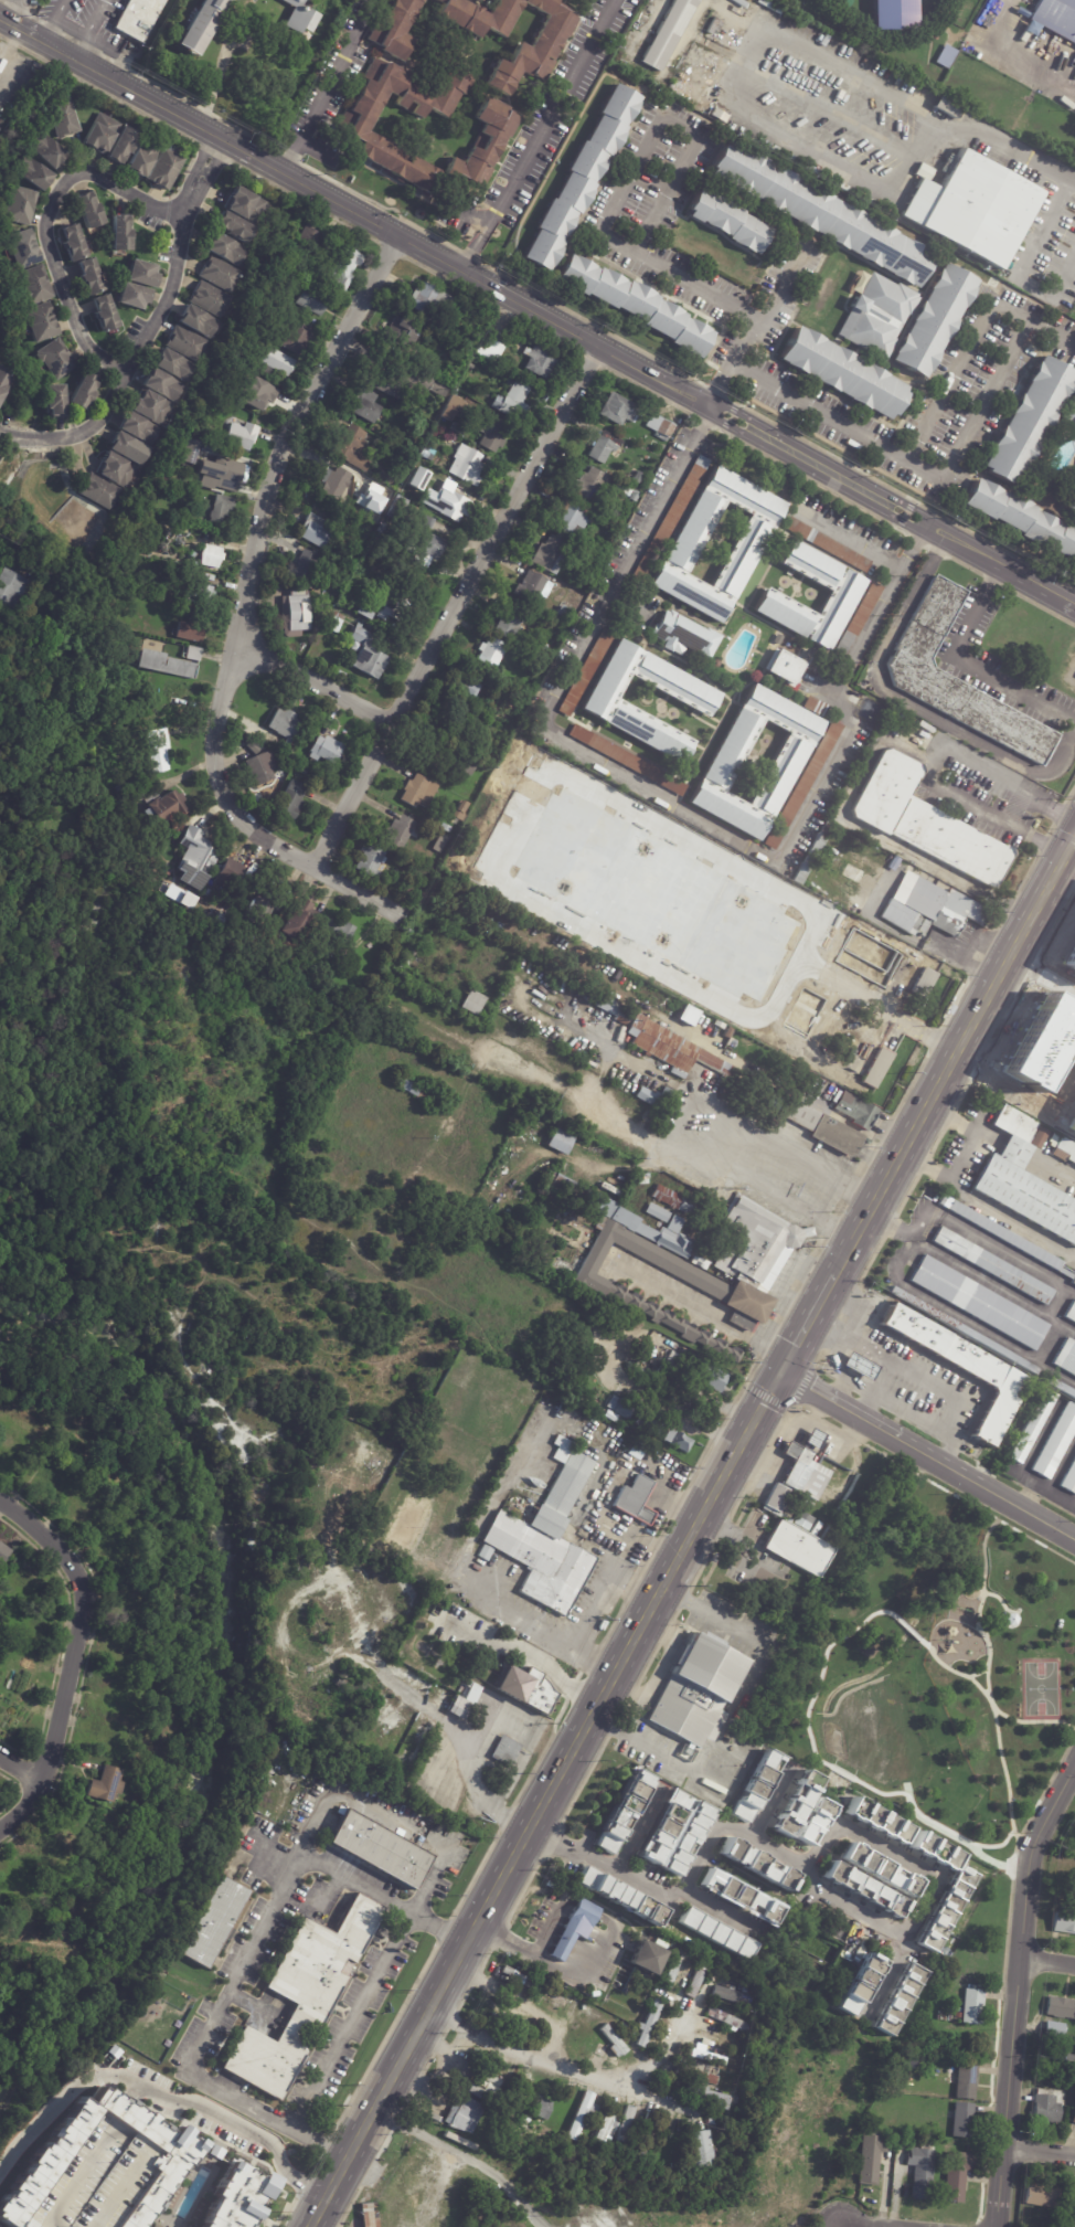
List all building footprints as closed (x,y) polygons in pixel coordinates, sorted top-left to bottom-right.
[(111,29),(128,0),(165,0),(140,44),(111,29)] [(173,46),(201,0),(229,0),(194,59),(173,46)] [(291,8),(278,0),(300,0),(297,6),(317,17),(306,34),(298,30),(295,35),(280,26),(291,8)] [(383,19),(393,0),(423,0),(404,34),(415,41),(402,63),(381,51),(382,49),(377,46),(379,45),(369,40),(381,18),(383,19)] [(488,15),(497,0),(557,0),(554,6),(570,14),(570,13),(581,20),(570,40),(566,38),(563,42),(566,44),(563,50),(560,49),(553,61),(556,63),(545,83),(535,76),(535,78),(530,75),(530,77),(521,72),(514,85),(518,87),(513,94),(510,92),(507,97),(486,85),(499,61),(508,65),(520,43),(530,49),(547,17),(524,3),(504,39),(485,28),(479,39),(437,15),(443,4),(435,0),(461,0),(488,15)] [(640,62),(673,0),(696,0),(698,1),(682,29),(659,73),(640,62)] [(757,2),(758,0),(764,0),(783,10),(781,12),(779,15),(757,2)] [(872,26),(872,0),(913,0),(914,25),(872,26)] [(1033,18),(1074,40),(1074,0),(1043,0),(1033,18)] [(987,1),(999,7),(996,11),(984,6),(987,1)] [(1029,12),(1025,17),(1014,10),(1018,6),(1029,12)] [(981,11),(983,8),(994,12),(993,17),(981,11)] [(1022,30),(1033,35),(1038,25),(1027,20),(1022,30)] [(975,25),(986,31),(983,35),(972,30),(975,25)] [(969,35),(971,31),(982,36),(980,41),(969,35)] [(300,44),(296,53),(288,49),(292,40),(300,44)] [(947,69),(955,50),(943,44),(934,63),(947,69)] [(990,54),(986,62),(971,54),(977,46),(990,54)] [(380,61),(391,66),(392,63),(413,75),(408,82),(432,94),(439,78),(444,81),(451,65),(473,78),(465,95),(462,94),(448,120),(428,108),(422,119),(396,105),(400,98),(390,93),(368,132),(400,149),(394,158),(408,166),(414,157),(445,174),(454,159),(464,165),(486,125),(476,118),(488,97),(509,108),(508,112),(521,119),(511,138),(509,137),(505,142),(508,145),(505,149),(502,148),(497,157),(501,159),(498,163),(494,162),(491,168),(496,170),(485,190),(473,183),(471,187),(457,179),(453,187),(441,180),(432,198),(355,155),(360,146),(348,139),(350,136),(337,129),(348,109),(351,110),(358,97),(354,96),(358,91),(361,92),(369,79),(365,77),(375,59),(380,61)] [(637,106),(627,124),(626,124),(624,127),(627,129),(624,134),(624,135),(613,155),(611,155),(609,159),(608,158),(606,161),(595,181),(593,184),(595,185),(592,191),(593,191),(582,212),(581,211),(578,216),(576,215),(574,219),(575,219),(564,240),(563,238),(561,242),(563,244),(561,248),(550,269),(546,274),(521,261),(536,231),(534,230),(550,200),(553,202),(568,173),(566,172),(583,142),(585,144),(600,115),(598,114),(614,85),(639,99),(637,104),(638,104),(637,106)] [(79,132),(56,140),(45,105),(68,98),(79,132)] [(714,108),(728,117),(724,124),(711,115),(714,108)] [(104,116),(120,126),(114,136),(113,136),(102,156),(92,149),(91,151),(79,145),(91,124),(92,124),(98,113),(104,116)] [(125,127),(139,136),(128,155),(126,152),(119,165),(106,157),(123,126),(125,127)] [(64,158),(51,171),(25,144),(29,140),(30,141),(41,131),(65,157),(64,158)] [(141,180),(136,178),(128,174),(129,173),(124,170),(134,152),(134,153),(142,138),(160,148),(153,159),(141,180)] [(917,289),(917,290),(911,286),(909,287),(879,268),(877,269),(847,251),(845,252),(813,234),(812,235),(795,224),(796,223),(783,215),(781,216),(749,197),(748,199),(711,176),(713,170),(711,169),(723,147),(725,148),(730,141),(748,153),(749,152),(768,163),(767,165),(780,171),(781,171),(815,191),(816,189),(844,206),(845,205),(864,218),(877,225),(879,224),(896,235),(908,243),(909,242),(929,253),(928,255),(935,258),(917,289)] [(1008,271),(1049,193),(968,146),(925,226),(1008,271)] [(183,160),(166,192),(145,180),(160,150),(163,152),(164,150),(183,160)] [(53,177),(51,179),(51,180),(45,187),(44,187),(40,191),(14,169),(28,153),(53,177)] [(935,171),(929,182),(915,176),(920,163),(935,171)] [(33,210),(29,227),(3,221),(9,198),(7,198),(10,188),(12,189),(12,187),(38,193),(33,210)] [(226,208),(231,200),(228,199),(234,187),(255,199),(256,197),(266,203),(255,223),(245,218),(244,221),(225,211),(227,209),(226,208)] [(757,256),(752,254),(752,255),(731,244),(732,243),(726,241),(728,238),(724,236),(704,225),(705,225),(701,223),(700,225),(686,218),(690,213),(686,211),(699,191),(713,199),(714,197),(744,213),(743,215),(771,232),(764,246),(763,246),(757,256)] [(97,204),(105,224),(86,231),(74,199),(81,195),(89,192),(94,205),(97,204)] [(222,214),(249,230),(241,246),(222,236),(224,234),(212,226),(220,213),(222,214)] [(127,218),(127,225),(128,225),(127,232),(131,232),(130,254),(110,253),(113,218),(119,219),(119,218),(127,218)] [(321,235),(313,252),(297,243),(307,223),(318,229),(316,232),(321,235)] [(82,238),(88,257),(70,264),(63,244),(66,243),(65,240),(64,240),(61,230),(76,224),(82,238)] [(38,248),(42,262),(17,271),(9,248),(8,250),(4,241),(7,240),(6,238),(31,230),(38,248)] [(244,250),(234,268),(219,261),(217,261),(212,258),(212,257),(202,252),(207,240),(210,241),(213,234),(244,250)] [(352,251),(363,257),(358,267),(355,266),(350,276),(352,277),(343,293),(324,283),(328,277),(326,276),(338,256),(337,255),(343,245),(352,251)] [(198,275),(201,269),(202,271),(206,262),(205,261),(207,256),(240,274),(227,295),(196,278),(198,275)] [(576,258),(594,268),(594,269),(598,272),(599,269),(604,272),(604,271),(625,283),(624,284),(628,285),(629,283),(634,285),(634,284),(654,296),(653,297),(658,299),(657,301),(685,317),(684,319),(689,321),(690,321),(709,332),(713,336),(699,361),(670,344),(671,343),(641,326),(642,325),(615,309),(614,311),(586,296),(585,298),(555,280),(570,256),(574,258),(574,257),(576,258)] [(99,277),(105,290),(86,297),(78,277),(83,275),(82,274),(77,263),(93,258),(99,277)] [(156,267),(153,275),(158,276),(153,290),(126,282),(131,261),(156,267)] [(978,283),(973,289),(975,290),(965,310),(964,309),(957,321),(957,322),(947,341),(946,341),(929,374),(928,373),(925,381),(892,362),(895,356),(894,356),(905,336),(906,336),(913,322),(912,322),(923,303),(924,304),(930,290),(929,290),(940,271),(941,272),(945,265),(978,283)] [(49,285),(53,298),(28,307),(20,285),(19,286),(17,277),(18,277),(17,274),(42,266),(49,285)] [(228,299),(219,318),(217,317),(215,320),(185,303),(198,282),(228,299)] [(151,293),(146,310),(140,309),(139,310),(116,304),(123,283),(151,291),(151,293)] [(409,299),(415,288),(418,290),(422,284),(453,299),(445,315),(432,308),(427,317),(408,308),(413,300),(409,299)] [(330,299),(319,317),(300,307),(299,310),(294,307),(296,305),(295,304),(305,285),(330,299)] [(119,328),(102,335),(95,315),(98,314),(97,310),(96,310),(93,300),(108,296),(119,328)] [(55,322),(60,335),(35,343),(28,322),(25,322),(23,314),(24,314),(24,311),(49,303),(55,322)] [(216,321),(207,340),(175,324),(184,305),(216,321)] [(887,325),(871,354),(841,338),(855,311),(860,315),(862,311),(887,325)] [(417,328),(416,329),(419,331),(416,338),(414,337),(412,340),(393,329),(400,318),(417,328)] [(309,335),(310,335),(298,357),(269,340),(274,332),(285,339),(292,325),(309,335)] [(207,343),(195,364),(164,347),(169,339),(170,340),(172,336),(171,335),(177,326),(207,343)] [(803,331),(823,342),(822,342),(835,350),(837,349),(855,360),(868,368),(868,367),(887,378),(907,390),(904,395),(907,396),(895,420),(892,417),(890,423),(869,411),(869,412),(849,402),(850,401),(838,394),(837,394),(818,384),(819,383),(805,375),(805,377),(785,365),(786,365),(778,361),(797,328),(803,332),(803,331)] [(497,343),(505,348),(496,365),(475,353),(482,338),(483,338),(485,335),(497,341),(497,343)] [(70,356),(76,367),(54,382),(42,362),(40,363),(35,356),(36,354),(35,353),(57,338),(70,356)] [(286,378),(252,359),(260,342),(295,362),(291,369),(292,370),(290,374),(288,373),(286,378)] [(534,346),(557,359),(545,381),(524,369),(530,359),(521,354),(525,348),(530,351),(533,344),(534,346)] [(161,351),(192,367),(183,385),(150,369),(155,360),(153,359),(157,354),(158,354),(160,350),(161,351)] [(1044,354),(1074,371),(1074,376),(1073,380),(1074,380),(1065,396),(1064,396),(1056,411),(1056,412),(1046,431),(1045,431),(1037,444),(1039,444),(1029,464),(1028,463),(1017,484),(1011,480),(1010,482),(988,470),(989,468),(983,465),(994,445),(993,444),(1004,425),(1005,426),(1012,413),(1011,412),(1022,393),(1023,393),(1030,380),(1029,380),(1040,360),(1041,361),(1044,354)] [(502,369),(498,367),(502,359),(507,362),(502,369)] [(387,360),(430,381),(422,400),(402,390),(396,402),(373,390),(387,360)] [(182,386),(173,404),(140,389),(146,375),(148,377),(150,370),(182,386)] [(12,380),(0,401),(0,373),(12,380)] [(87,374),(98,381),(93,392),(95,393),(84,413),(67,404),(85,373),(87,374)] [(238,404),(242,396),(227,389),(235,375),(249,383),(252,379),(278,393),(272,405),(264,402),(257,414),(238,404)] [(529,389),(530,390),(521,404),(530,409),(528,413),(525,412),(519,424),(489,407),(496,396),(503,400),(505,394),(507,395),(514,381),(529,389)] [(64,418),(57,418),(57,417),(50,417),(49,411),(46,411),(46,386),(64,386),(65,418),(64,418)] [(351,413),(354,407),(351,405),(361,388),(376,397),(373,403),(382,409),(372,425),(351,413)] [(641,409),(632,423),(627,420),(626,421),(624,418),(619,426),(598,413),(611,391),(641,409)] [(172,405),(160,428),(149,423),(148,424),(127,413),(134,401),(136,403),(140,394),(141,394),(142,392),(160,402),(161,400),(172,405)] [(1062,417),(1074,393),(1074,424),(1062,417)] [(445,409),(455,414),(449,425),(439,418),(445,409)] [(653,413),(674,425),(668,437),(669,438),(667,443),(653,435),(656,432),(645,425),(651,412),(653,413)] [(152,441),(149,448),(116,432),(118,427),(117,427),(120,421),(121,422),(126,414),(158,430),(152,441)] [(493,420),(509,428),(502,441),(505,443),(501,450),(498,448),(493,455),(478,446),(483,436),(473,431),(482,415),(492,421),(493,420)] [(259,428),(254,446),(251,445),(248,453),(224,444),(231,424),(233,425),(233,424),(237,425),(237,426),(243,430),(245,423),(259,428)] [(353,428),(371,438),(360,458),(370,464),(364,474),(344,464),(344,465),(327,456),(338,436),(341,438),(348,425),(353,428)] [(621,441),(618,447),(617,446),(614,452),(610,449),(603,464),(587,455),(593,446),(590,445),(593,441),(595,442),(598,435),(599,436),(603,430),(622,441),(621,441)] [(115,434),(147,449),(138,467),(105,452),(108,443),(109,444),(114,434),(115,434)] [(178,462),(193,464),(197,441),(183,438),(178,462)] [(481,457),(478,464),(483,467),(480,474),(479,474),(477,478),(480,479),(476,489),(447,474),(455,460),(453,459),(457,449),(461,452),(464,447),(481,457)] [(132,475),(125,491),(114,486),(113,487),(95,477),(96,475),(94,474),(98,465),(104,454),(125,465),(126,463),(137,468),(132,475)] [(710,460),(641,586),(629,581),(699,454),(710,460)] [(243,466),(238,486),(234,485),(233,492),(217,489),(216,492),(210,490),(211,487),(210,486),(212,478),(203,476),(206,464),(214,466),(215,458),(243,466)] [(774,524),(771,529),(720,623),(649,584),(661,563),(660,562),(702,486),(703,486),(715,465),(785,503),(773,524),(774,524)] [(609,477),(595,503),(568,489),(575,478),(578,480),(583,471),(586,474),(589,466),(609,477)] [(354,478),(352,482),(349,481),(348,482),(349,484),(345,490),(343,490),(337,503),(318,495),(322,485),(319,482),(324,471),(332,475),(336,468),(354,478)] [(409,496),(401,491),(409,475),(413,469),(421,473),(409,496)] [(642,474),(637,482),(631,479),(636,470),(642,474)] [(91,475),(119,491),(110,507),(109,506),(106,512),(76,496),(88,474),(91,475)] [(1069,523),(1074,526),(1074,562),(1051,548),(1050,550),(1021,534),(1022,532),(994,517),(993,519),(964,503),(978,477),(982,480),(982,479),(1002,490),(1007,492),(1007,491),(1008,490),(1012,494),(1012,492),(1033,503),(1032,505),(1037,507),(1035,509),(1040,511),(1040,510),(1061,521),(1060,522),(1064,524),(1065,522),(1069,524),(1069,523)] [(384,499),(378,497),(383,488),(370,482),(364,494),(359,492),(353,503),(377,515),(384,499)] [(631,490),(627,497),(615,489),(618,484),(620,486),(621,484),(631,490)] [(1068,498),(1074,485),(1074,511),(1066,506),(1069,499),(1068,498)] [(471,497),(468,505),(472,507),(466,518),(461,515),(456,524),(439,515),(455,487),(472,496),(471,497)] [(632,490),(639,494),(635,501),(628,498),(632,490)] [(396,496),(408,502),(396,527),(384,520),(396,496)] [(233,512),(232,515),(216,511),(220,497),(235,501),(233,512)] [(342,503),(345,497),(352,500),(349,507),(342,503)] [(551,524),(564,499),(590,513),(589,516),(592,517),(589,522),(588,522),(587,523),(586,522),(582,530),(574,526),(570,535),(551,524)] [(374,524),(360,516),(365,506),(375,511),(380,502),(385,505),(374,524)] [(308,515),(324,522),(320,531),(329,535),(321,551),(299,539),(302,533),(299,531),(308,513),(308,515)] [(434,521),(430,530),(425,529),(424,532),(427,533),(426,535),(445,541),(440,553),(439,553),(436,562),(429,560),(426,571),(404,564),(419,515),(434,520),(434,521)] [(866,573),(783,527),(789,516),(872,562),(866,573)] [(380,522),(385,527),(381,534),(375,531),(380,522)] [(534,552),(540,542),(543,544),(550,533),(571,545),(554,575),(530,561),(534,552)] [(865,581),(828,650),(806,639),(808,635),(805,633),(802,637),(754,611),(766,587),(817,614),(830,591),(779,563),(792,539),(841,566),(839,571),(842,573),(844,569),(865,581)] [(587,549),(590,542),(597,545),(594,552),(587,549)] [(221,550),(216,571),(199,566),(204,545),(221,550)] [(313,572),(306,587),(290,580),(296,570),(294,569),(304,550),(317,558),(313,564),(317,565),(313,572)] [(1,616),(0,616),(0,577),(4,569),(30,582),(19,601),(11,596),(1,616)] [(547,584),(551,586),(545,597),(539,594),(533,604),(511,593),(517,583),(520,584),(528,570),(546,580),(545,583),(547,584)] [(965,592),(967,593),(930,659),(934,668),(1057,735),(1040,766),(895,688),(887,665),(936,576),(965,592)] [(409,605),(401,622),(389,616),(384,624),(374,618),(371,624),(352,614),(356,605),(359,607),(360,605),(364,606),(363,608),(375,615),(382,603),(373,598),(382,582),(413,597),(409,605)] [(884,587),(847,656),(835,649),(872,582),(884,587)] [(212,588),(211,594),(213,594),(211,608),(192,605),(195,586),(212,588)] [(308,596),(309,633),(300,633),(300,639),(281,639),(280,598),(289,597),(288,590),(308,590),(308,596)] [(578,595),(572,607),(563,603),(570,591),(578,595)] [(504,611),(508,604),(525,614),(521,622),(524,624),(513,644),(492,633),(504,611)] [(555,614),(561,604),(572,611),(567,621),(555,614)] [(338,636),(327,630),(332,618),(331,617),(333,613),(336,614),(338,608),(344,612),(342,616),(345,617),(338,636)] [(672,611),(705,629),(706,627),(722,636),(709,660),(685,647),(681,656),(672,650),(672,653),(662,647),(664,641),(650,634),(657,621),(659,623),(666,611),(669,612),(670,609),(672,611)] [(555,621),(557,616),(567,621),(564,626),(555,621)] [(204,622),(200,645),(173,639),(177,623),(188,625),(189,618),(204,622)] [(359,625),(363,627),(362,630),(381,640),(374,653),(387,659),(387,658),(391,659),(383,676),(381,675),(377,682),(351,670),(362,647),(355,644),(352,650),(348,647),(359,625)] [(615,635),(570,718),(557,711),(604,628),(615,635)] [(783,638),(779,645),(773,641),(777,634),(784,637),(783,638)] [(507,645),(493,669),(476,659),(480,651),(477,649),(481,643),(485,645),(490,635),(507,645)] [(640,650),(639,655),(641,656),(645,651),(721,694),(707,718),(630,675),(617,698),(694,742),(693,744),(682,765),(605,722),(607,718),(604,717),(602,720),(581,708),(619,638),(640,650)] [(199,650),(196,664),(181,660),(184,647),(199,650)] [(797,659),(805,664),(803,664),(806,665),(803,668),(802,668),(797,677),(798,678),(794,688),(786,683),(787,682),(766,671),(767,670),(765,669),(776,649),(778,649),(797,659)] [(141,653),(166,657),(163,669),(164,670),(166,660),(196,666),(194,681),(136,671),(139,653),(141,653)] [(717,667),(715,668),(712,666),(711,662),(713,660),(716,659),(720,661),(720,665),(717,667)] [(481,686),(472,701),(446,687),(455,671),(481,686)] [(191,691),(188,708),(169,704),(170,699),(162,697),(166,680),(191,686),(191,691)] [(755,683),(823,722),(758,841),(689,803),(700,782),(742,704),(743,706),(754,683),(755,683)] [(824,719),(803,708),(810,696),(831,707),(824,719)] [(287,746),(278,743),(281,736),(266,728),(276,709),(283,712),(285,709),(296,715),(294,719),(300,722),(287,746)] [(770,848),(764,845),(833,720),(845,727),(776,851),(770,848)] [(688,785),(682,797),(568,735),(575,723),(688,785)] [(167,738),(169,751),(166,751),(169,771),(153,774),(150,754),(148,754),(145,734),(166,730),(167,738)] [(445,751),(435,770),(406,754),(416,734),(439,746),(438,747),(445,751)] [(334,741),(344,746),(333,765),(318,756),(316,762),(307,756),(310,752),(308,751),(317,735),(323,739),(324,735),(334,741)] [(254,755),(245,745),(251,740),(259,750),(254,755)] [(923,773),(918,780),(917,778),(908,795),(1002,847),(1003,845),(1009,848),(1011,856),(992,890),(890,834),(885,836),(853,818),(851,810),(883,751),(891,749),(920,765),(923,773)] [(273,773),(275,777),(255,787),(243,761),(263,752),(273,773)] [(470,775),(455,768),(460,755),(477,763),(470,775)] [(296,772),(299,765),(307,770),(304,776),(296,772)] [(411,780),(412,781),(415,774),(438,786),(426,809),(416,804),(414,808),(398,799),(404,791),(402,789),(407,780),(409,781),(411,780)] [(306,788),(300,799),(304,802),(298,812),(292,820),(275,810),(291,780),(306,788)] [(150,784),(158,796),(153,798),(156,802),(172,789),(177,795),(180,793),(185,800),(182,804),(188,812),(178,818),(175,815),(153,829),(141,813),(148,808),(146,804),(140,807),(132,796),(150,784)] [(462,800),(469,804),(464,813),(467,815),(462,823),(453,816),(462,800)] [(393,819),(397,820),(401,815),(416,823),(414,828),(419,830),(415,839),(408,836),(403,847),(380,835),(385,827),(389,828),(393,819)] [(443,823),(451,828),(449,833),(439,828),(443,823)] [(201,831),(203,833),(201,838),(212,844),(210,848),(219,852),(215,857),(216,858),(210,870),(209,869),(204,878),(204,877),(198,890),(177,880),(180,873),(173,869),(177,862),(179,863),(185,848),(177,844),(187,825),(201,831)] [(354,869),(362,852),(359,850),(363,841),(368,844),(369,841),(386,851),(383,857),(386,858),(383,865),(380,863),(376,870),(381,873),(376,881),(354,869)] [(723,856),(903,954),(892,973),(713,874),(723,856)] [(245,868),(231,892),(213,882),(226,857),(245,868)] [(838,857),(850,863),(843,876),(831,869),(837,857),(838,857)] [(930,925),(932,924),(930,924),(922,940),(914,935),(913,936),(881,919),(892,899),(903,904),(918,877),(948,894),(950,889),(973,902),(976,899),(992,909),(982,926),(966,916),(954,938),(930,925)] [(707,887),(880,980),(870,999),(703,908),(706,902),(700,899),(707,887)] [(266,890),(281,899),(276,910),(273,908),(268,915),(265,914),(258,926),(242,916),(247,909),(248,910),(256,897),(259,898),(265,889),(266,890)] [(181,895),(192,901),(188,909),(177,903),(181,895)] [(302,899),(312,904),(309,910),(313,913),(297,942),(279,931),(299,898),(302,899)] [(345,922),(355,929),(343,947),(319,932),(328,919),(334,923),(338,918),(345,922)] [(855,1009),(852,1016),(863,1021),(860,1028),(686,935),(690,929),(696,932),(700,925),(855,1009)] [(838,1031),(833,1039),(819,1031),(816,1037),(669,956),(675,944),(838,1031)] [(937,975),(938,975),(925,998),(912,990),(925,967),(937,975)] [(848,1069),(840,1082),(656,982),(662,968),(848,1069)] [(725,1078),(694,1061),(685,1075),(688,1077),(685,1082),(683,1081),(682,1082),(669,1074),(672,1069),(630,1046),(634,1040),(625,1035),(628,1029),(613,1020),(614,1019),(556,987),(562,977),(583,988),(584,986),(723,1063),(724,1062),(731,1067),(725,1078)] [(476,1017),(459,1008),(468,990),(485,999),(476,1017)] [(699,1012),(684,1005),(677,1019),(691,1027),(699,1012)] [(1057,1053),(1050,1068),(1057,1072),(1054,1079),(1046,1074),(1035,1093),(1041,1096),(1039,1101),(1033,1099),(1025,1111),(1007,1101),(1032,1054),(1023,1050),(1033,1032),(1031,1031),(1035,1025),(1053,1035),(1046,1047),(1057,1053)] [(893,1056),(874,1090),(862,1082),(881,1048),(893,1056)] [(396,1086),(402,1078),(421,1088),(422,1084),(430,1089),(424,1103),(416,1099),(416,1097),(396,1086)] [(671,1093),(674,1094),(661,1114),(635,1096),(641,1086),(651,1093),(653,1090),(659,1093),(663,1086),(671,1093)] [(877,1114),(866,1133),(851,1124),(853,1121),(833,1110),(839,1101),(845,1104),(851,1095),(879,1111),(877,1114)] [(800,1103),(821,1115),(821,1114),(864,1137),(854,1156),(848,1158),(809,1137),(811,1134),(779,1116),(789,1097),(800,1103)] [(1021,1171),(1074,1202),(1074,1247),(971,1189),(991,1153),(999,1158),(1009,1142),(1011,1136),(993,1126),(1005,1105),(1007,1106),(1039,1124),(1026,1144),(1033,1148),(1031,1153),(1021,1171)] [(509,1128),(515,1117),(518,1118),(518,1117),(524,1122),(518,1133),(509,1128)] [(574,1141),(566,1157),(546,1147),(556,1126),(575,1136),(574,1141)] [(1049,1132),(1039,1148),(1030,1143),(1039,1126),(1049,1132)] [(1062,1136),(1074,1144),(1074,1164),(1066,1159),(1065,1163),(1052,1155),(1055,1148),(1050,1145),(1045,1153),(1041,1149),(1046,1141),(1049,1142),(1054,1133),(1062,1137),(1062,1136)] [(668,1224),(672,1216),(683,1221),(677,1233),(694,1243),(685,1261),(658,1247),(658,1248),(654,1245),(656,1244),(634,1232),(632,1233),(626,1230),(626,1229),(550,1188),(557,1174),(587,1190),(588,1189),(619,1206),(618,1209),(640,1221),(638,1223),(659,1234),(662,1229),(664,1230),(668,1224)] [(638,1185),(637,1175),(646,1174),(647,1185),(638,1185)] [(684,1215),(673,1209),(672,1211),(669,1209),(670,1207),(659,1201),(658,1203),(653,1201),(654,1199),(650,1197),(657,1185),(682,1198),(684,1192),(696,1199),(688,1216),(684,1215)] [(766,1316),(759,1327),(755,1325),(749,1335),(727,1323),(733,1313),(722,1307),(724,1304),(613,1243),(595,1275),(610,1283),(609,1285),(615,1289),(617,1285),(622,1287),(621,1290),(627,1292),(626,1294),(631,1296),(632,1293),(638,1296),(637,1297),(642,1301),(642,1302),(647,1305),(648,1302),(654,1305),(653,1307),(658,1309),(658,1311),(662,1314),(664,1311),(670,1314),(669,1315),(674,1318),(673,1319),(677,1322),(678,1319),(680,1321),(681,1319),(689,1325),(688,1327),(699,1334),(701,1330),(705,1334),(705,1335),(711,1338),(710,1339),(714,1341),(716,1339),(722,1341),(721,1344),(726,1346),(725,1348),(731,1350),(732,1347),(737,1350),(736,1351),(742,1355),(736,1365),(726,1359),(725,1362),(717,1358),(720,1356),(710,1350),(710,1349),(709,1349),(706,1354),(701,1350),(703,1346),(695,1341),(693,1345),(681,1338),(682,1335),(659,1323),(657,1325),(650,1322),(652,1319),(643,1314),(641,1317),(635,1313),(636,1311),(627,1305),(625,1307),(619,1304),(620,1302),(611,1297),(610,1300),(603,1296),(603,1297),(574,1281),(600,1232),(595,1229),(602,1217),(625,1229),(625,1230),(732,1289),(735,1283),(733,1281),(736,1275),(727,1270),(742,1244),(715,1231),(735,1195),(799,1230),(812,1229),(813,1238),(801,1240),(796,1250),(790,1250),(765,1297),(773,1302),(766,1316)] [(1061,1266),(1074,1275),(1074,1287),(1071,1284),(1073,1281),(1057,1272),(1057,1271),(943,1206),(940,1208),(938,1207),(939,1206),(938,1205),(943,1195),(1062,1262),(1063,1263),(1061,1266)] [(651,1205),(670,1215),(664,1224),(643,1213),(649,1203),(651,1205)] [(940,1227),(1054,1291),(1046,1305),(933,1241),(940,1227)] [(911,1281),(925,1255),(1050,1326),(1035,1351),(911,1281)] [(1041,1368),(1037,1375),(890,1292),(893,1285),(1041,1368)] [(890,1298),(876,1323),(992,1388),(967,1434),(991,1447),(1032,1379),(890,1298)] [(1074,1300),(1074,1324),(1064,1317),(1074,1300)] [(1067,1337),(1074,1341),(1074,1375),(1053,1362),(1067,1337)] [(699,1364),(684,1357),(688,1349),(702,1356),(699,1364)] [(869,1380),(876,1367),(847,1352),(840,1365),(869,1380)] [(683,1359),(675,1371),(664,1365),(671,1353),(683,1359)] [(720,1394),(690,1378),(695,1369),(698,1370),(702,1362),(727,1377),(723,1385),(725,1386),(720,1394)] [(681,1376),(674,1389),(653,1377),(661,1364),(681,1376)] [(1053,1377),(1074,1390),(1074,1397),(1050,1382),(1053,1377)] [(1060,1394),(1021,1463),(1009,1456),(1047,1388),(1060,1394)] [(614,1396),(619,1399),(619,1398),(636,1408),(629,1420),(606,1407),(613,1396),(614,1396)] [(1069,1401),(1074,1404),(1074,1433),(1050,1480),(1031,1468),(1069,1401)] [(646,1414),(647,1415),(648,1414),(663,1423),(657,1435),(635,1423),(641,1411),(646,1414)] [(811,1427),(824,1434),(817,1449),(803,1441),(811,1427)] [(672,1430),(677,1432),(678,1431),(693,1441),(686,1453),(664,1440),(671,1429),(672,1430)] [(567,1521),(558,1538),(570,1545),(571,1545),(598,1560),(566,1619),(520,1592),(532,1570),(482,1542),(500,1510),(505,1514),(509,1508),(522,1515),(519,1521),(528,1526),(540,1505),(542,1507),(558,1477),(546,1471),(560,1447),(554,1444),(558,1435),(576,1445),(573,1450),(597,1463),(566,1519),(567,1520),(567,1521)] [(799,1447),(802,1449),(803,1449),(815,1454),(811,1462),(832,1473),(818,1502),(784,1484),(796,1461),(784,1455),(790,1442),(799,1447)] [(1060,1485),(1074,1458),(1074,1493),(1060,1485)] [(624,1488),(629,1492),(638,1476),(653,1485),(640,1508),(654,1516),(648,1528),(613,1508),(624,1488)] [(781,1487),(790,1492),(779,1514),(764,1505),(776,1484),(781,1487)] [(809,1516),(815,1518),(808,1530),(794,1523),(800,1510),(809,1516)] [(832,1549),(816,1579),(762,1548),(778,1519),(832,1549)] [(11,1551),(0,1565),(0,1543),(11,1551)] [(494,1549),(488,1561),(478,1556),(485,1544),(494,1549)] [(722,1644),(721,1646),(747,1661),(720,1710),(727,1715),(712,1742),(704,1738),(699,1749),(647,1719),(677,1666),(672,1664),(682,1645),(686,1647),(695,1632),(701,1635),(703,1631),(723,1643),(722,1644)] [(525,1674),(529,1666),(543,1675),(541,1677),(546,1683),(551,1690),(557,1694),(545,1716),(520,1701),(519,1704),(493,1689),(508,1665),(524,1675),(525,1674)] [(352,1696),(333,1685),(338,1676),(356,1688),(352,1696)] [(482,1688),(464,1721),(446,1712),(456,1695),(462,1699),(469,1688),(462,1684),(466,1678),(482,1688)] [(521,1747),(510,1768),(490,1757),(501,1736),(521,1747)] [(766,1749),(783,1758),(768,1786),(767,1785),(766,1789),(747,1824),(731,1814),(738,1801),(739,1801),(744,1793),(743,1792),(766,1749)] [(88,1789),(92,1780),(99,1782),(105,1765),(123,1771),(120,1782),(124,1783),(120,1795),(116,1794),(113,1804),(86,1796),(88,1789)] [(788,1838),(771,1828),(774,1826),(773,1825),(776,1818),(777,1820),(780,1814),(788,1800),(799,1780),(798,1779),(801,1773),(802,1773),(805,1769),(821,1779),(788,1838)] [(652,1783),(622,1837),(620,1836),(618,1841),(620,1842),(613,1855),(595,1845),(605,1828),(607,1828),(609,1823),(632,1780),(634,1781),(637,1775),(635,1774),(638,1770),(654,1779),(652,1783)] [(691,1799),(653,1865),(638,1856),(647,1839),(648,1841),(650,1837),(648,1836),(674,1789),(691,1799)] [(831,1805),(833,1806),(822,1827),(820,1826),(818,1831),(820,1832),(818,1836),(817,1836),(810,1846),(795,1838),(806,1817),(807,1817),(809,1813),(817,1797),(831,1805)] [(911,1828),(902,1845),(898,1843),(898,1844),(892,1841),(893,1839),(884,1835),(884,1836),(879,1833),(879,1832),(870,1826),(869,1827),(863,1824),(863,1823),(855,1818),(855,1820),(849,1816),(849,1815),(845,1813),(854,1797),(911,1828)] [(682,1827),(688,1817),(689,1818),(692,1813),(695,1806),(694,1805),(696,1801),(715,1812),(713,1816),(711,1815),(703,1827),(702,1826),(700,1830),(701,1831),(701,1832),(700,1831),(696,1834),(699,1835),(683,1863),(682,1863),(680,1866),(681,1867),(677,1877),(661,1868),(666,1859),(663,1858),(667,1854),(669,1855),(672,1849),(670,1849),(680,1832),(681,1833),(683,1828),(682,1827)] [(416,1846),(433,1856),(414,1890),(328,1842),(347,1807),(416,1846)] [(954,1871),(950,1869),(949,1870),(943,1867),(943,1866),(936,1862),(936,1863),(928,1859),(929,1858),(922,1854),(920,1855),(915,1852),(915,1850),(911,1847),(919,1832),(962,1855),(954,1871)] [(730,1838),(733,1841),(733,1839),(739,1843),(739,1844),(743,1846),(742,1847),(745,1849),(746,1848),(756,1854),(756,1853),(763,1856),(763,1857),(786,1870),(786,1869),(792,1873),(791,1874),(797,1876),(788,1892),(719,1855),(728,1837),(730,1838)] [(851,1844),(853,1845),(853,1844),(860,1847),(860,1848),(911,1877),(911,1876),(917,1879),(917,1880),(920,1883),(911,1899),(840,1859),(850,1843),(851,1844)] [(903,1910),(897,1919),(892,1917),(886,1915),(886,1913),(882,1911),(883,1910),(838,1885),(837,1886),(832,1884),(831,1884),(826,1880),(827,1879),(823,1878),(832,1862),(906,1902),(903,1910)] [(664,1911),(656,1928),(576,1884),(585,1867),(664,1911)] [(968,1871),(978,1876),(935,1953),(918,1944),(961,1867),(968,1871)] [(710,1870),(780,1909),(770,1927),(767,1924),(766,1924),(760,1921),(760,1920),(756,1918),(756,1917),(699,1885),(707,1869),(710,1870)] [(223,1877),(249,1891),(213,1956),(217,1959),(213,1968),(209,1965),(206,1970),(178,1953),(221,1875),(223,1877)] [(385,1909),(354,1964),(345,1958),(337,1972),(348,1979),(317,2033),(308,2027),(300,2042),(308,2047),(278,2102),(220,2069),(244,2026),(274,2044),(295,2005),(265,1987),(304,1917),(334,1934),(358,1894),(385,1909)] [(600,1910),(590,1929),(583,1926),(562,1963),(550,1956),(582,1898),(602,1910),(600,1910)] [(688,1908),(756,1945),(747,1962),(678,1923),(686,1907),(688,1908)] [(1064,1907),(1074,1909),(1074,1935),(1071,1934),(1053,1931),(1055,1912),(1063,1913),(1064,1907)] [(641,1941),(666,1953),(653,1976),(628,1964),(640,1941),(641,1941)] [(675,1973),(670,1990),(662,1986),(673,1958),(677,1959),(678,1956),(674,1955),(677,1950),(683,1953),(681,1959),(680,1959),(680,1960),(681,1960),(680,1962),(683,1963),(680,1972),(677,1971),(675,1973)] [(883,1963),(880,1969),(881,1969),(877,1975),(876,1974),(852,2017),(837,2008),(866,1954),(883,1963)] [(702,1981),(693,2000),(685,1995),(702,1960),(710,1963),(702,1981)] [(890,2038),(874,2029),(909,1964),(926,1973),(890,2038)] [(538,1984),(533,1991),(501,1972),(505,1965),(538,1984)] [(712,1996),(715,1985),(728,1990),(730,1986),(734,1987),(733,1991),(753,1997),(749,2008),(712,1996)] [(572,2002),(566,2011),(560,2006),(558,2009),(552,2006),(554,2003),(541,1995),(546,1986),(551,1989),(551,1987),(557,1992),(557,1993),(572,2002)] [(984,1992),(981,2025),(962,2024),(965,1989),(984,1991),(984,1992)] [(1072,2000),(1074,2000),(1074,2020),(1053,2016),(1053,2015),(1046,2014),(1050,1995),(1055,1996),(1055,1995),(1066,1997),(1073,1998),(1072,2000)] [(663,2002),(643,2049),(635,2046),(641,2032),(636,2029),(639,2023),(643,2025),(656,1998),(663,2002)] [(510,2006),(504,2018),(524,2026),(522,2033),(489,2019),(491,2013),(490,2013),(494,2002),(501,2004),(502,2003),(510,2006)] [(737,2029),(706,2016),(710,2007),(749,2025),(746,2034),(737,2029)] [(1054,2023),(1066,2025),(1063,2038),(1044,2035),(1046,2022),(1054,2023)] [(620,2055),(616,2058),(608,2049),(611,2046),(599,2029),(606,2024),(628,2050),(621,2056),(620,2055)] [(534,2029),(538,2036),(531,2038),(529,2032),(534,2029)] [(734,2040),(732,2049),(724,2047),(721,2057),(727,2059),(724,2067),(709,2061),(709,2064),(690,2058),(692,2049),(693,2049),(695,2043),(714,2048),(715,2045),(699,2039),(701,2030),(734,2040)] [(1066,2054),(1074,2056),(1073,2062),(1065,2061),(1066,2054)] [(978,2067),(975,2100),(956,2099),(958,2065),(978,2066),(978,2067)] [(717,2077),(715,2086),(685,2079),(688,2069),(717,2077)] [(1049,2077),(1050,2069),(1058,2070),(1057,2079),(1049,2077)] [(486,2092),(481,2099),(467,2091),(471,2083),(486,2092)] [(714,2108),(710,2107),(711,2102),(684,2096),(688,2083),(709,2089),(709,2091),(732,2097),(728,2111),(714,2108)] [(174,2126),(171,2130),(98,2084),(86,2103),(72,2094),(0,2208),(0,2222),(8,2226),(142,2226),(181,2165),(185,2168),(201,2143),(174,2126)] [(1042,2123),(1033,2122),(1035,2104),(1034,2104),(1034,2095),(1036,2095),(1037,2089),(1064,2091),(1063,2107),(1061,2107),(1060,2124),(1042,2123)] [(599,2107),(595,2117),(593,2115),(592,2119),(585,2117),(574,2143),(564,2139),(584,2091),(595,2096),(592,2103),(599,2107)] [(465,2097),(486,2108),(468,2139),(447,2128),(448,2125),(443,2122),(455,2101),(460,2104),(465,2097)] [(551,2102),(546,2120),(526,2114),(532,2097),(551,2102)] [(975,2106),(971,2139),(951,2138),(955,2103),(975,2104),(975,2106)] [(629,2128),(624,2144),(615,2142),(627,2106),(636,2109),(629,2128)] [(615,2113),(611,2121),(617,2123),(610,2139),(606,2136),(600,2146),(593,2142),(607,2110),(615,2113)] [(656,2115),(643,2159),(635,2156),(647,2113),(656,2115)] [(656,2162),(666,2165),(677,2126),(667,2123),(656,2162)] [(691,2133),(710,2131),(714,2168),(696,2172),(691,2133)] [(886,2142),(885,2153),(881,2153),(877,2186),(858,2185),(863,2133),(887,2135),(886,2142)] [(933,2171),(930,2202),(911,2199),(914,2166),(906,2165),(907,2153),(909,2154),(909,2148),(920,2149),(920,2138),(934,2139),(933,2151),(935,2151),(933,2171)] [(975,2170),(975,2172),(966,2171),(962,2204),(944,2203),(948,2152),(965,2154),(965,2153),(973,2153),(972,2161),(976,2162),(975,2170)] [(277,2181),(261,2171),(257,2177),(235,2163),(195,2226),(248,2226),(277,2181)] [(1031,2185),(1047,2188),(1061,2191),(1058,2210),(1025,2205),(1029,2185),(1031,2185)] [(375,2203),(378,2226),(361,2226),(359,2204),(375,2203)]
